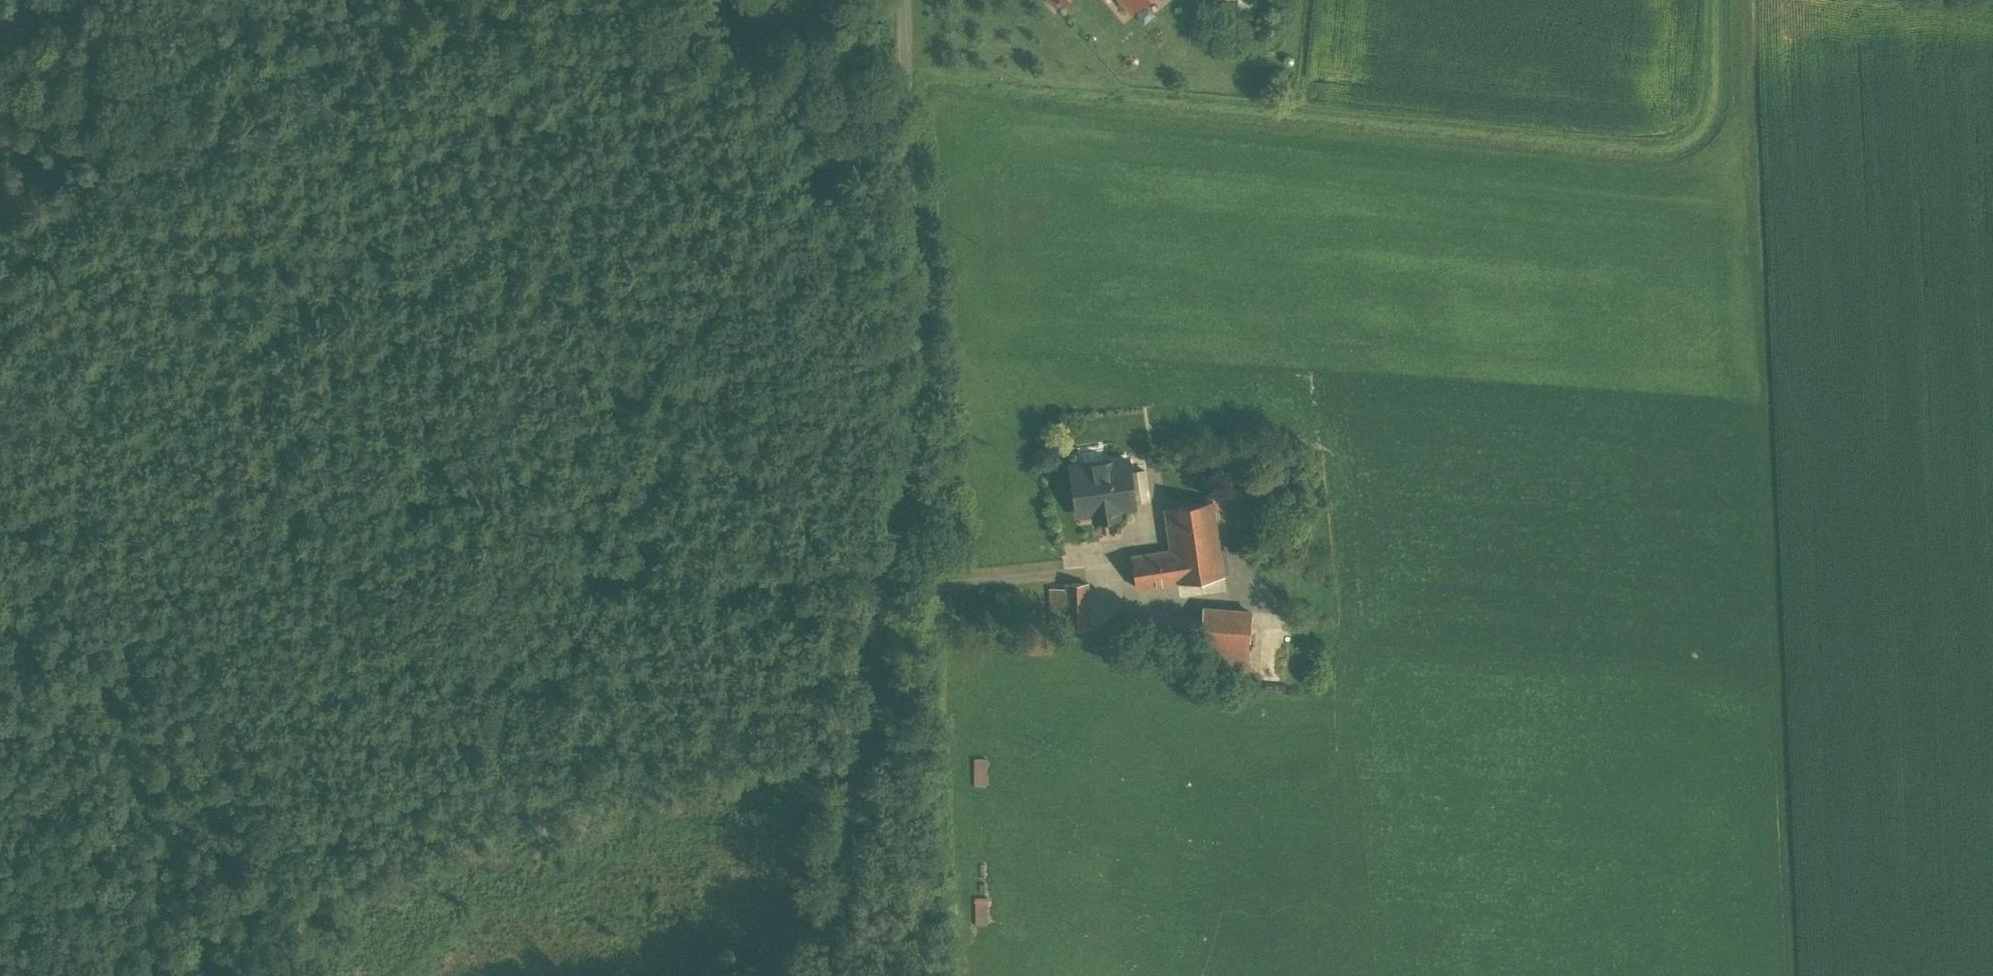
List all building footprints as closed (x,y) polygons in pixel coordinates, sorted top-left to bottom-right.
[(1130,9),(1141,0),(1122,0),(1130,9)] [(1127,458),(1072,466),(1078,514),(1094,512),(1095,518),(1119,514),(1119,508),(1134,505),(1127,458)] [(1212,502),(1166,509),(1172,549),(1131,556),(1136,587),(1224,573),(1212,502)] [(1067,588),(1053,588),(1054,627),(1067,627),(1067,628),(1088,627),(1087,584),(1067,584),(1067,588)] [(1203,619),(1118,612),(1116,639),(1127,640),(1128,633),(1201,639),(1199,665),(1247,669),(1251,612),(1203,609),(1203,619)] [(985,781),(986,757),(973,757),(973,781),(985,781)] [(978,896),(977,924),(991,924),(991,896),(978,896)]
